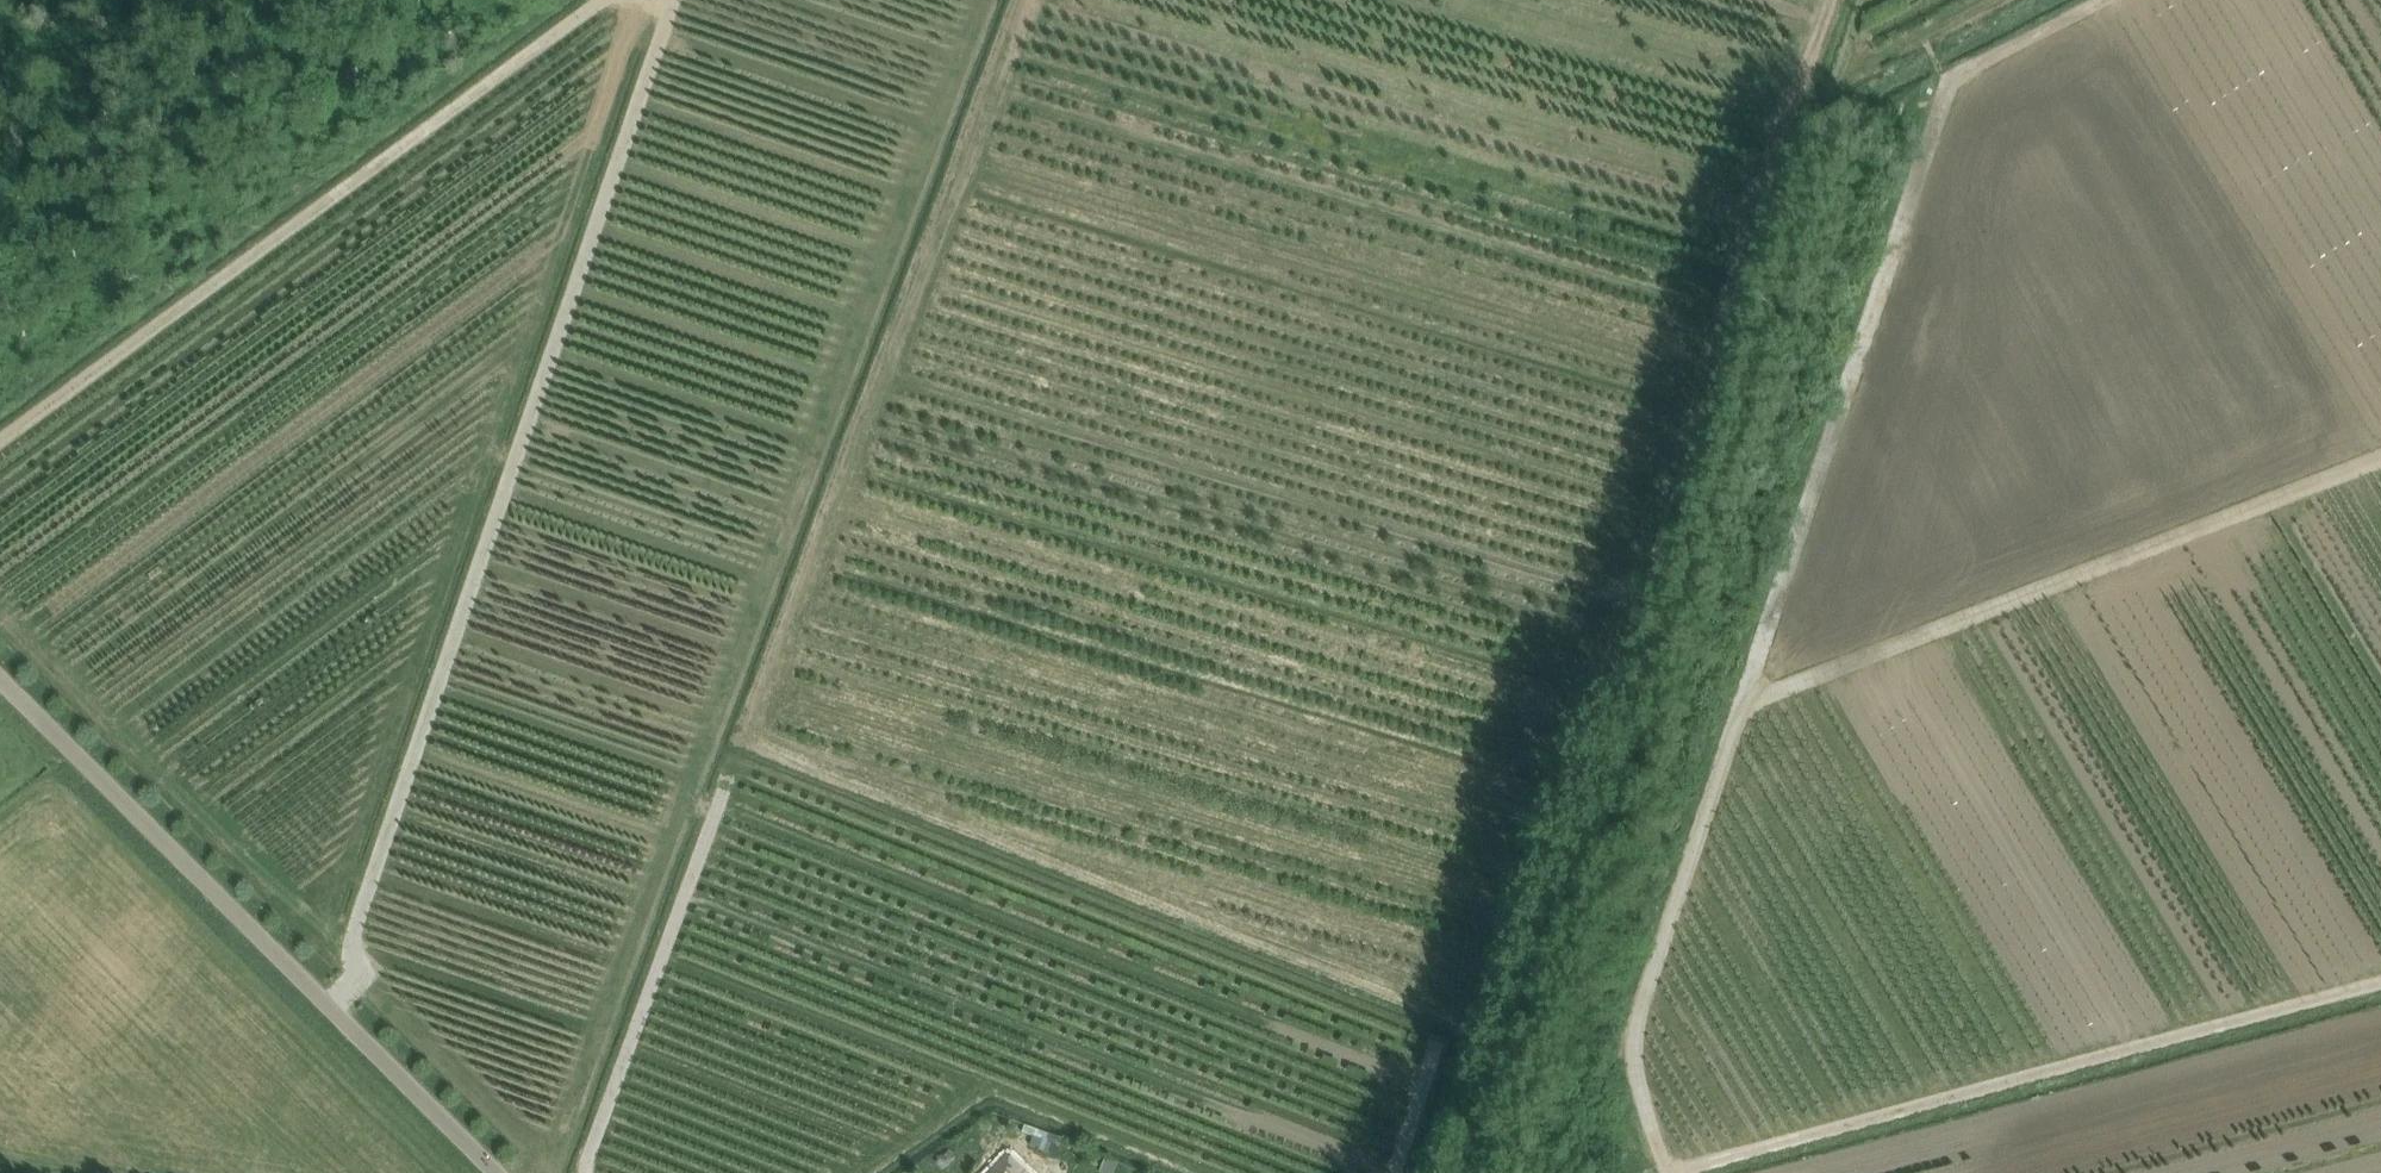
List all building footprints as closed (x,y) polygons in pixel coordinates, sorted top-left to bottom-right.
[(996,1172),(1026,1172),(1012,1158),(996,1172)]
